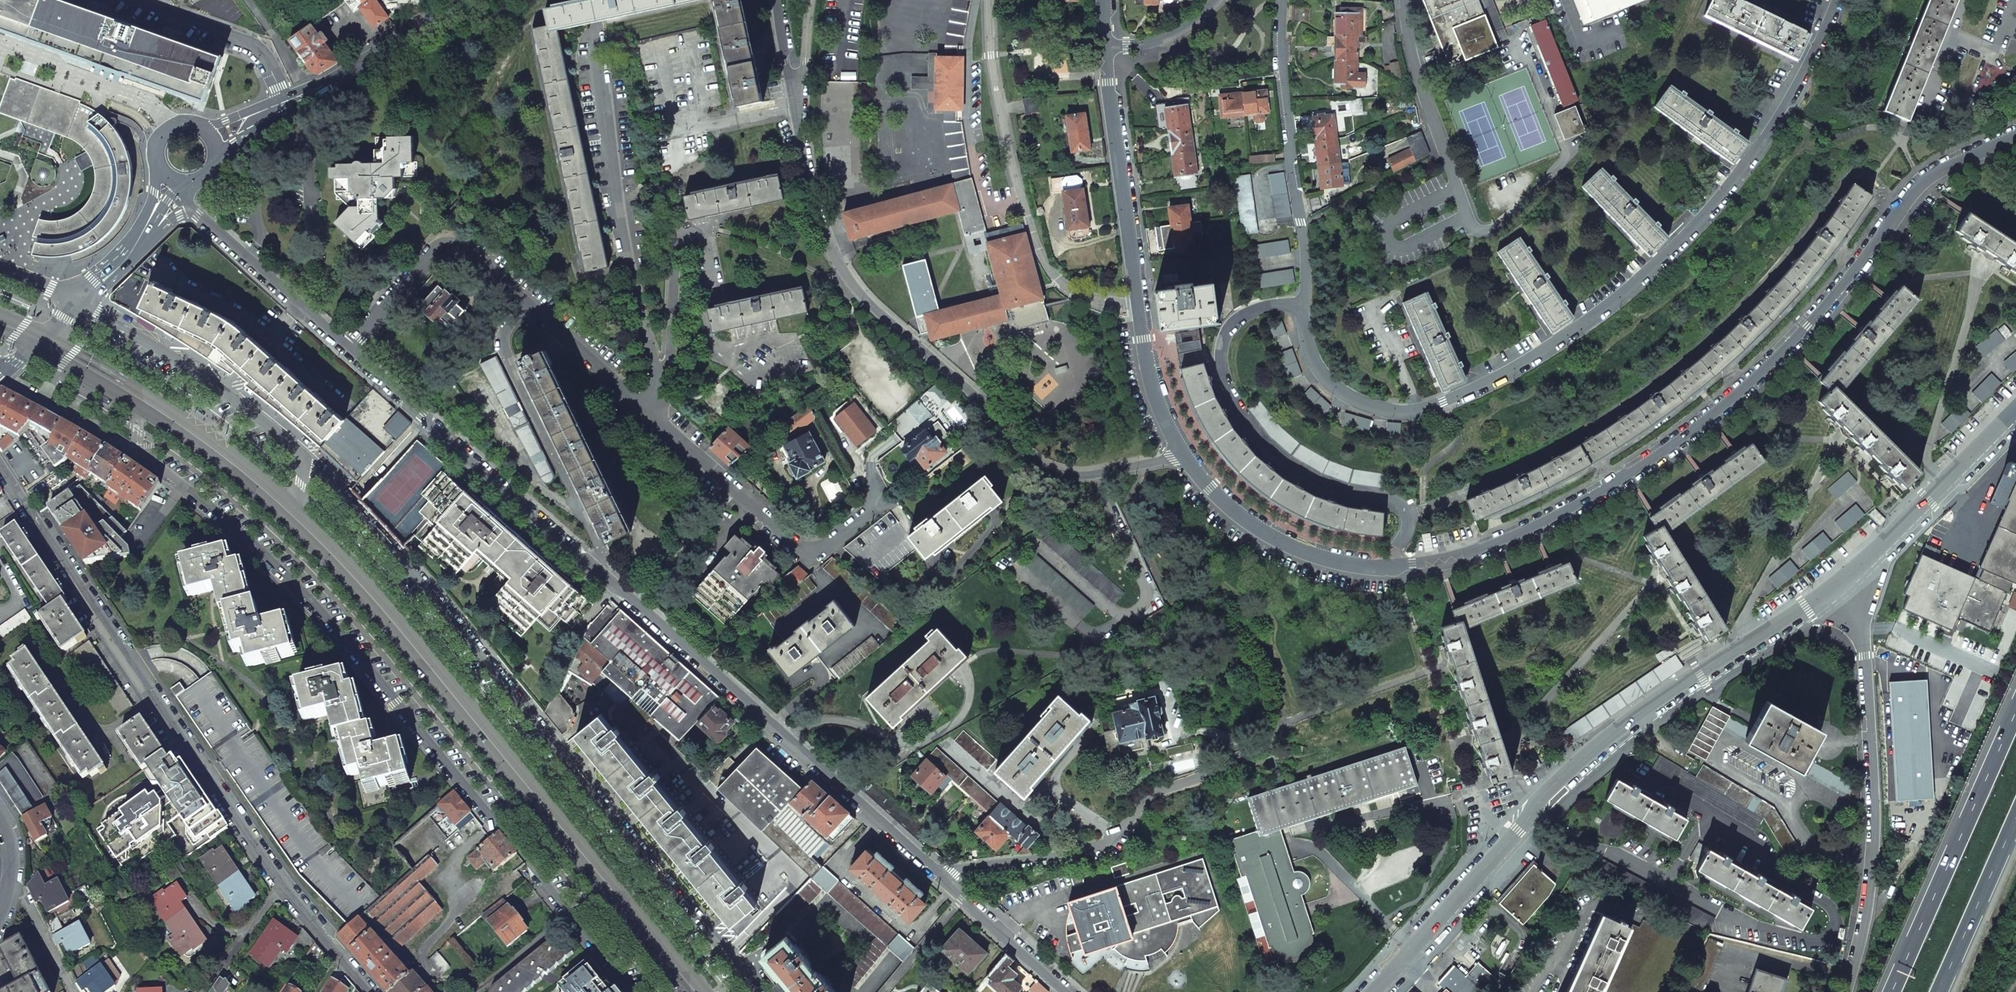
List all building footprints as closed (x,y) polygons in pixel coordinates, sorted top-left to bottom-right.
[(30,40),(44,0),(0,0),(0,29),(30,40)] [(62,0),(44,0),(30,40),(177,92),(205,102),(206,103),(222,57),(62,0)] [(344,0),(354,12),(360,8),(374,28),(388,17),(376,0),(345,0),(344,0)] [(577,3),(576,1),(568,2),(568,5),(545,10),(548,26),(550,32),(558,30),(596,22),(700,0),(590,0),(580,2),(577,3)] [(731,84),(733,91),(735,91),(739,107),(763,102),(741,0),(716,0),(717,6),(715,6),(716,13),(718,13),(725,45),(723,45),(724,52),(727,52),(733,84),(731,84)] [(944,58),(963,58),(963,44),(971,0),(953,0),(944,44),(944,58)] [(1504,29),(1492,0),(1423,0),(1449,67),(1497,48),(1492,34),(1504,29)] [(1550,10),(1546,0),(1492,0),(1504,29),(1550,10)] [(1584,25),(1644,0),(1574,0),(1584,25)] [(1809,34),(1739,0),(1711,0),(1704,15),(1796,61),(1809,34)] [(1336,13),(1335,37),(1356,37),(1357,13),(1336,13)] [(1530,26),(1556,90),(1564,111),(1554,115),(1564,140),(1585,132),(1573,103),(1577,101),(1569,80),(1576,77),(1573,71),(1566,73),(1545,20),(1530,26)] [(312,24),(290,40),(312,71),(313,73),(319,75),(340,62),(326,42),(329,40),(322,30),(318,32),(312,24)] [(550,32),(548,26),(534,29),(539,57),(537,57),(539,66),(541,65),(549,104),(547,104),(549,113),(551,112),(559,150),(557,151),(559,159),(561,159),(570,197),(567,198),(569,206),(571,206),(580,244),(577,245),(579,253),(581,253),(586,273),(608,267),(608,264),(602,239),(593,194),(582,145),(574,105),(564,61),(558,30),(550,32)] [(1334,57),(1334,61),(1335,61),(1356,60),(1356,37),(1335,37),(1334,57)] [(935,89),(935,110),(943,110),(962,110),(963,58),(944,58),(936,58),(936,78),(935,89)] [(1334,61),(1335,84),(1341,84),(1341,89),(1365,89),(1365,75),(1356,75),(1356,60),(1335,61),(1334,61)] [(1158,71),(1159,83),(1168,83),(1168,70),(1158,71)] [(81,101),(37,86),(32,84),(16,78),(5,110),(22,116),(20,120),(55,133),(57,128),(74,134),(80,138),(85,142),(90,147),(93,152),(78,161),(82,167),(97,159),(99,164),(100,168),(101,176),(101,184),(98,194),(97,197),(93,205),(87,212),(83,216),(78,219),(72,222),(66,224),(60,225),(57,226),(48,226),(41,225),(38,224),(34,237),(40,238),(39,242),(37,242),(34,255),(43,257),(50,257),(57,257),(66,256),(72,255),(80,253),(87,250),(94,246),(104,239),(109,235),(116,226),(118,223),(124,214),(129,203),(131,197),(132,190),(133,182),(133,172),(131,161),(128,151),(127,147),(122,138),(116,129),(114,126),(117,121),(117,120),(116,119),(115,118),(113,118),(112,118),(108,121),(104,117),(98,112),(87,106),(80,103),(81,101)] [(912,78),(912,89),(935,89),(936,78),(912,78)] [(1675,92),(1668,87),(1654,107),(1732,164),(1747,144),(1740,139),(1741,137),(1728,128),(1727,130),(1714,120),(1715,119),(1703,109),(1701,111),(1688,102),(1690,100),(1677,90),(1675,92)] [(1268,112),(1266,91),(1242,93),(1245,115),(1253,114),(1254,121),(1256,123),(1262,122),(1264,119),(1264,113),(1268,112)] [(1219,96),(1222,118),(1245,115),(1242,93),(1219,96)] [(1022,99),(1026,115),(1039,112),(1036,96),(1022,99)] [(1165,107),(1168,131),(1169,131),(1190,128),(1186,104),(1165,107)] [(943,124),(953,184),(971,179),(962,123),(962,110),(943,110),(943,124)] [(1067,124),(1069,134),(1087,132),(1085,114),(1066,116),(1067,124)] [(1312,118),(1315,141),(1336,139),(1335,126),(1334,119),(1333,115),(1312,118)] [(1168,131),(1171,154),(1172,154),(1193,152),(1190,128),(1169,131),(1168,131)] [(1406,137),(1416,162),(1429,155),(1420,131),(1406,137)] [(1069,134),(1072,152),(1090,150),(1087,132),(1069,134)] [(376,163),(364,163),(364,166),(354,166),(354,163),(338,164),(338,167),(330,167),(331,179),(336,178),(336,191),(351,191),(352,192),(359,199),(359,206),(350,206),(350,207),(335,223),(356,242),(368,229),(374,234),(374,233),(384,222),(379,218),(378,198),(386,198),(395,188),(395,176),(403,176),(403,167),(405,167),(408,164),(407,162),(413,162),(413,161),(413,135),(388,136),(388,150),(376,150),(376,163)] [(388,150),(388,136),(375,137),(376,150),(388,150)] [(1315,141),(1318,166),(1339,163),(1336,139),(1315,141)] [(1171,154),(1175,178),(1197,175),(1193,152),(1172,154),(1171,154)] [(1273,154),(1248,156),(1249,164),(1273,162),(1273,154)] [(50,163),(36,159),(31,170),(31,173),(31,175),(31,179),(33,182),(34,183),(35,185),(39,186),(40,187),(44,187),(46,187),(49,186),(52,184),(55,181),(56,180),(57,176),(57,173),(56,169),(54,166),(52,165),(50,163)] [(403,176),(417,176),(416,161),(413,161),(413,162),(407,162),(408,164),(405,167),(403,167),(403,176)] [(1318,166),(1321,189),(1342,187),(1339,163),(1318,166)] [(1605,176),(1600,169),(1582,186),(1649,256),(1667,239),(1661,233),(1662,231),(1652,220),(1650,222),(1639,210),(1640,208),(1629,197),(1628,199),(1617,187),(1618,186),(1607,174),(1605,176)] [(1268,175),(1276,218),(1291,216),(1284,176),(1283,173),(1268,175)] [(1235,176),(1243,235),(1258,232),(1250,174),(1235,176)] [(707,189),(692,192),(692,195),(684,197),(689,221),(705,217),(737,210),(768,204),(784,200),(779,176),(770,178),(770,176),(754,179),(755,181),(739,185),(739,182),(723,186),(724,188),(708,191),(707,189)] [(1052,179),(1053,193),(1063,192),(1076,190),(1074,176),(1052,179)] [(843,214),(850,240),(906,225),(959,211),(965,236),(985,230),(971,179),(953,184),(843,214)] [(1480,490),(1481,493),(1466,500),(1475,521),(1512,505),(1548,487),(1583,468),(1617,448),(1650,425),(1682,401),(1713,376),(1743,350),(1771,321),(1799,292),(1824,262),(1848,230),(1871,196),(1853,184),(1843,197),(1842,196),(1837,201),(1839,203),(1830,216),(1820,229),(1819,228),(1814,232),(1816,235),(1806,247),(1796,260),(1795,258),(1790,262),(1792,265),(1781,277),(1771,289),(1770,288),(1764,291),(1766,294),(1755,306),(1744,317),(1743,316),(1737,319),(1739,322),(1728,333),(1716,344),(1715,342),(1709,345),(1710,349),(1699,359),(1687,368),(1685,368),(1679,371),(1681,374),(1669,384),(1656,393),(1655,392),(1649,394),(1650,397),(1637,407),(1624,416),(1623,414),(1617,417),(1618,420),(1605,428),(1591,437),(1591,435),(1584,437),(1585,441),(1572,449),(1558,456),(1557,455),(1551,456),(1551,460),(1537,467),(1523,474),(1522,473),(1516,474),(1517,477),(1502,484),(1488,490),(1487,489),(1480,490)] [(1063,192),(1066,211),(1086,208),(1083,189),(1076,190),(1063,192)] [(342,199),(350,207),(350,206),(359,206),(359,199),(352,192),(351,191),(336,191),(336,192),(336,199),(342,199)] [(1308,197),(1312,215),(1325,208),(1323,194),(1308,197)] [(1169,208),(1171,225),(1190,222),(1188,205),(1169,208)] [(1066,211),(1069,230),(1089,227),(1086,208),(1066,211)] [(1967,213),(1955,231),(1962,236),(1960,238),(1969,244),(1981,251),(2002,266),(2007,268),(2015,274),(2015,272),(2015,245),(1967,213)] [(444,218),(437,225),(442,230),(448,222),(444,218)] [(1155,227),(1158,250),(1193,245),(1192,240),(1199,239),(1202,236),(1200,221),(1190,222),(1171,225),(1155,227)] [(216,365),(230,374),(233,371),(246,382),(243,385),(262,399),(271,406),(274,407),(283,415),(302,430),(316,443),(337,462),(339,464),(357,483),(371,467),(411,423),(192,228),(179,228),(112,295),(113,301),(155,326),(183,342),(187,345),(193,349),(195,351),(202,355),(216,365)] [(363,249),(376,235),(374,233),(374,234),(368,229),(356,242),(363,249)] [(965,236),(970,254),(988,249),(987,243),(988,243),(985,230),(965,236)] [(902,265),(921,334),(929,332),(931,339),(1008,320),(1011,332),(1049,321),(1025,233),(988,243),(987,243),(988,249),(1001,295),(939,312),(925,259),(902,265)] [(1522,246),(1518,238),(1497,252),(1551,333),(1571,319),(1567,312),(1568,311),(1560,297),(1558,299),(1549,285),(1551,284),(1542,271),(1540,272),(1531,259),(1533,258),(1524,244),(1522,246)] [(1256,259),(1290,253),(1288,240),(1255,245),(1256,259)] [(1980,253),(1981,251),(1969,244),(1965,250),(1970,252),(1971,250),(1977,254),(1980,253)] [(2003,274),(2007,268),(2002,266),(1999,271),(2003,274)] [(1292,269),(1259,275),(1261,288),(1294,283),(1292,269)] [(1160,331),(1174,329),(1198,326),(1219,323),(1213,283),(1192,286),(1192,283),(1175,285),(1176,288),(1154,291),(1160,331)] [(439,285),(422,303),(429,309),(426,312),(447,331),(465,311),(458,304),(461,300),(454,293),(451,296),(439,285)] [(1909,461),(1840,392),(1918,300),(1901,285),(1896,291),(1894,290),(1878,309),(1880,310),(1870,322),(1868,320),(1852,339),(1854,341),(1844,352),(1842,350),(1826,370),(1828,371),(1819,382),(1827,389),(1816,400),(1823,407),(1822,409),(1829,416),(1825,421),(1828,424),(1830,422),(1835,427),(1838,427),(1839,426),(1857,445),(1853,449),(1856,453),(1861,448),(1868,455),(1869,453),(1880,464),(1878,466),(1886,473),(1881,477),(1885,481),(1887,479),(1891,484),(1894,483),(1895,482),(1895,483),(1897,481),(1898,482),(1906,477),(1908,482),(1912,478),(1919,471),(1909,461)] [(732,302),(716,305),(716,307),(708,309),(713,333),(728,330),(760,323),(793,316),(808,313),(803,289),(795,290),(794,288),(778,292),(779,294),(763,297),(763,295),(747,298),(748,300),(732,304),(732,302)] [(1431,300),(1428,301),(1425,293),(1403,303),(1442,391),(1464,381),(1461,374),(1463,373),(1456,358),(1454,359),(1448,345),(1450,344),(1443,329),(1441,330),(1435,315),(1437,314),(1431,300)] [(1281,321),(1268,326),(1273,338),(1286,334),(1281,321)] [(1174,329),(1178,354),(1197,351),(1199,364),(1203,363),(1198,326),(1174,329)] [(1983,357),(2004,340),(1996,330),(1975,347),(1983,357)] [(1292,349),(1279,354),(1288,379),(1301,374),(1292,349)] [(598,521),(596,522),(599,528),(601,527),(608,542),(631,532),(622,513),(604,476),(587,441),(569,405),(552,369),(543,351),(533,355),(532,354),(520,360),(528,377),(526,378),(529,384),(531,383),(546,413),(544,414),(547,420),(549,419),(563,449),(561,450),(564,456),(566,455),(581,485),(579,486),(582,492),(584,491),(598,521)] [(1178,354),(1180,369),(1194,407),(1213,442),(1239,472),(1270,498),(1304,517),(1342,530),(1382,536),(1383,512),(1369,510),(1369,508),(1363,506),(1361,509),(1348,507),(1334,502),(1335,501),(1329,497),(1327,500),(1314,495),(1301,489),(1302,487),(1298,482),(1295,485),(1283,478),(1272,469),(1273,468),(1269,462),(1266,464),(1256,455),(1246,445),(1248,443),(1245,437),(1241,439),(1232,428),(1226,416),(1227,415),(1225,408),(1222,409),(1215,397),(1211,384),(1212,383),(1212,376),(1208,376),(1203,363),(1199,364),(1197,351),(1178,354)] [(2003,362),(2012,373),(2015,369),(2015,352),(2003,362)] [(545,482),(546,482),(547,482),(549,482),(551,482),(553,481),(554,479),(554,475),(553,474),(496,356),(480,364),(542,480),(543,481),(545,482)] [(1990,374),(1971,393),(1981,403),(2000,384),(1990,374)] [(1330,406),(1311,387),(1301,397),(1321,416),(1330,406)] [(4,390),(0,394),(0,427),(11,433),(0,442),(0,448),(3,453),(31,427),(49,446),(61,422),(31,405),(7,392),(4,390)] [(110,402),(102,396),(99,401),(108,406),(109,404),(110,402)] [(1269,437),(1291,456),(1322,474),(1349,484),(1385,489),(1386,474),(1353,469),(1329,460),(1300,444),(1280,427),(1260,401),(1247,408),(1269,437)] [(835,411),(838,415),(850,406),(847,402),(835,411)] [(838,415),(834,418),(856,446),(876,431),(854,403),(850,406),(838,415)] [(808,405),(792,416),(793,417),(801,428),(815,417),(808,405)] [(1960,405),(1941,424),(1950,433),(1969,414),(1960,405)] [(195,411),(203,417),(207,413),(198,406),(197,409),(195,411)] [(1371,420),(1345,413),(1341,426),(1367,433),(1371,420)] [(948,435),(937,421),(928,429),(928,430),(930,428),(941,441),(948,435)] [(61,422),(49,446),(42,451),(49,461),(51,463),(47,466),(53,473),(66,464),(68,460),(84,434),(73,428),(61,422)] [(1387,422),(1386,436),(1399,437),(1400,423),(1387,422)] [(728,427),(709,447),(720,456),(730,465),(752,449),(751,448),(728,427)] [(925,431),(902,449),(919,471),(924,467),(925,468),(946,452),(939,443),(941,441),(930,428),(928,430),(926,431),(925,431)] [(809,433),(784,446),(793,462),(790,463),(792,466),(789,468),(793,475),(795,474),(797,477),(810,470),(810,469),(825,461),(809,433)] [(84,434),(68,460),(69,461),(68,463),(71,465),(73,463),(90,474),(107,448),(93,439),(84,434)] [(1658,565),(1670,584),(1671,587),(1674,592),(1679,600),(1681,598),(1689,611),(1687,612),(1692,621),(1697,629),(1700,633),(1700,634),(1702,632),(1702,633),(1710,630),(1713,635),(1717,633),(1725,627),(1667,532),(1764,461),(1751,443),(1745,448),(1744,446),(1723,460),(1725,462),(1713,471),(1711,469),(1691,484),(1692,486),(1680,494),(1679,493),(1658,507),(1660,509),(1649,517),(1656,528),(1643,536),(1647,543),(1645,544),(1651,553),(1658,565)] [(379,518),(405,546),(419,533),(460,569),(462,567),(467,572),(481,557),(503,577),(490,592),(496,597),(494,599),(528,628),(538,617),(549,627),(559,615),(565,620),(585,598),(518,538),(413,444),(381,481),(361,500),(379,518)] [(107,448),(90,474),(110,487),(127,461),(115,453),(107,448)] [(110,487),(109,489),(121,498),(119,500),(127,505),(128,503),(141,512),(160,485),(141,471),(127,461),(110,487)] [(1926,544),(1903,594),(1908,596),(1902,609),(1951,631),(1953,624),(1956,625),(1958,620),(1956,619),(1957,616),(1967,620),(1969,617),(1991,627),(2007,593),(2006,592),(2010,582),(2015,584),(2015,464),(2011,462),(2010,462),(2009,462),(2008,463),(2007,463),(2007,464),(2006,465),(1989,503),(2004,510),(1974,577),(1936,561),(1940,551),(1926,544)] [(1827,489),(1836,499),(1856,482),(1848,472),(1827,489)] [(909,536),(918,548),(926,558),(947,541),(988,510),(991,507),(993,509),(1003,501),(983,477),(917,529),(909,536)] [(1898,482),(1903,487),(1908,482),(1906,477),(1898,482)] [(91,496),(80,486),(47,508),(77,554),(84,565),(125,557),(114,546),(120,540),(127,533),(127,532),(99,505),(91,496)] [(95,492),(91,496),(99,505),(102,500),(95,492)] [(1834,522),(1843,532),(1864,515),(1855,504),(1834,522)] [(0,522),(0,538),(1,537),(18,526),(22,524),(15,512),(0,522)] [(847,545),(844,548),(878,579),(918,548),(909,536),(890,512),(847,545)] [(18,526),(1,537),(51,611),(63,603),(67,599),(29,543),(18,526)] [(1052,528),(1042,539),(1115,603),(1124,593),(1052,528)] [(1801,550),(1810,560),(1831,543),(1822,532),(1801,550)] [(731,550),(696,589),(730,620),(760,586),(759,585),(763,579),(770,586),(781,574),(761,556),(767,551),(760,545),(755,551),(746,543),(736,533),(725,544),(731,550)] [(114,546),(125,557),(131,556),(130,549),(120,540),(114,546)] [(216,590),(221,613),(226,612),(237,653),(246,650),(250,666),(295,655),(286,622),(262,628),(259,616),(256,605),(251,606),(240,566),(232,568),(227,551),(183,563),(191,596),(216,590)] [(1031,552),(1021,562),(1084,618),(1094,607),(1031,552)] [(1648,561),(1650,559),(1654,566),(1657,566),(1658,565),(1651,553),(1645,557),(1648,561)] [(833,558),(823,569),(871,613),(894,634),(904,623),(885,605),(885,604),(833,558)] [(1768,578),(1777,588),(1798,571),(1789,560),(1768,578)] [(1512,773),(1465,628),(1577,582),(1569,562),(1561,565),(1560,562),(1537,572),(1538,574),(1524,580),(1523,578),(1500,587),(1501,589),(1487,595),(1486,593),(1463,602),(1464,605),(1452,610),(1455,622),(1441,627),(1443,634),(1441,635),(1444,645),(1439,647),(1440,652),(1443,651),(1445,658),(1448,659),(1449,658),(1457,683),(1451,685),(1452,690),(1458,688),(1461,697),(1463,696),(1468,710),(1466,711),(1469,721),(1463,723),(1465,728),(1467,727),(1470,734),(1472,735),(1473,734),(1475,741),(1478,749),(1480,755),(1481,759),(1475,761),(1477,766),(1483,764),(1486,773),(1488,772),(1491,782),(1495,781),(1495,778),(1512,773)] [(809,575),(798,567),(785,577),(793,587),(809,575)] [(770,649),(769,650),(790,676),(816,656),(855,625),(834,599),(827,604),(828,606),(810,621),(809,619),(795,630),(796,632),(777,646),(776,644),(773,647),(772,646),(769,648),(770,649)] [(712,690),(610,600),(591,622),(566,670),(592,685),(593,684),(600,690),(599,691),(602,694),(595,702),(606,711),(612,715),(635,736),(636,735),(640,738),(654,721),(656,719),(679,741),(698,722),(714,704),(720,698),(712,690)] [(51,611),(37,619),(39,621),(40,620),(63,653),(83,639),(86,637),(63,603),(51,611)] [(0,627),(0,637),(3,642),(33,622),(25,610),(0,627)] [(855,625),(816,656),(828,670),(871,636),(879,646),(906,625),(904,623),(894,634),(871,613),(855,625)] [(1697,629),(1692,621),(1687,625),(1690,629),(1692,627),(1696,634),(1699,634),(1700,633),(1697,629)] [(929,639),(867,696),(894,726),(904,717),(902,714),(967,655),(959,647),(957,649),(938,628),(928,637),(929,639)] [(1710,630),(1702,633),(1705,638),(1706,639),(1713,635),(1710,630)] [(871,636),(828,670),(836,681),(879,646),(871,636)] [(89,642),(75,651),(117,715),(132,705),(89,642)] [(17,665),(10,670),(19,683),(17,684),(21,691),(23,690),(44,721),(42,722),(47,729),(49,728),(69,759),(68,760),(72,767),(74,766),(82,778),(89,773),(92,777),(105,768),(65,708),(28,653),(15,662),(17,665)] [(1571,744),(1660,683),(1662,682),(1663,681),(1668,678),(1671,675),(1684,667),(1675,655),(1562,731),(1571,744)] [(566,670),(557,688),(561,694),(572,673),(566,670)] [(212,673),(185,691),(177,697),(220,760),(227,770),(299,875),(349,927),(359,918),(366,912),(381,899),(332,848),(212,673)] [(336,738),(341,737),(365,731),(359,708),(355,690),(348,692),(344,676),(298,688),(307,721),(330,715),(336,738)] [(1890,683),(1898,801),(1934,799),(1926,681),(1890,683)] [(172,689),(177,697),(185,691),(180,684),(172,689)] [(557,688),(543,713),(562,736),(568,731),(574,715),(575,713),(574,713),(575,711),(573,709),(573,708),(557,688)] [(1051,707),(995,770),(1025,797),(1034,787),(1031,785),(1090,719),(1081,712),(1080,713),(1058,695),(1049,705),(1051,707)] [(1116,729),(1103,732),(1108,757),(1149,747),(1148,738),(1151,737),(1151,739),(1153,740),(1158,739),(1159,737),(1159,735),(1163,734),(1158,715),(1160,714),(1162,712),(1161,707),(1158,706),(1156,707),(1154,696),(1138,700),(1138,702),(1130,704),(1131,708),(1113,713),(1116,729)] [(1751,728),(1744,741),(1799,771),(1821,731),(1766,701),(1751,728)] [(714,704),(698,722),(716,740),(720,740),(726,734),(726,730),(733,722),(714,704)] [(1712,706),(1688,750),(1705,760),(1722,729),(1729,716),(1714,708),(1712,706)] [(601,714),(576,735),(579,738),(590,752),(641,814),(666,846),(684,869),(702,890),(708,898),(717,909),(730,926),(755,905),(613,728),(601,714)] [(602,714),(601,714),(613,728),(755,905),(730,926),(739,936),(765,909),(773,917),(776,915),(811,878),(762,831),(708,778),(674,747),(679,741),(656,719),(654,721),(640,738),(635,742),(616,725),(602,714)] [(1729,716),(1722,729),(1744,741),(1751,728),(1729,716)] [(142,720),(119,736),(143,771),(147,768),(166,755),(146,725),(142,720)] [(351,776),(354,776),(361,774),(366,791),(389,785),(410,780),(401,746),(377,752),(375,746),(371,729),(365,731),(341,737),(351,776)] [(963,730),(954,741),(987,770),(997,760),(963,730)] [(727,759),(708,778),(762,831),(773,819),(803,788),(757,747),(736,768),(727,759)] [(936,748),(927,758),(927,759),(951,780),(969,796),(989,815),(999,804),(936,748)] [(1303,822),(1417,785),(1405,748),(1248,799),(1258,831),(1259,835),(1280,829),(1288,826),(1291,835),(1306,831),(1303,822)] [(12,753),(2,762),(7,769),(0,774),(0,782),(8,794),(23,818),(35,812),(30,804),(41,798),(12,753)] [(166,755),(147,768),(157,782),(160,786),(162,789),(188,771),(183,763),(175,768),(166,755)] [(1659,755),(1652,768),(1756,831),(1763,818),(1696,777),(1659,755)] [(927,759),(912,775),(931,792),(943,779),(948,784),(951,780),(927,759)] [(1814,763),(1807,775),(1860,805),(1861,797),(1860,788),(1814,763)] [(1773,808),(1703,765),(1696,777),(1763,818),(1787,856),(1798,849),(1773,808)] [(125,810),(97,829),(124,870),(176,836),(168,824),(183,813),(190,823),(186,825),(196,840),(206,833),(210,840),(216,836),(217,837),(228,830),(192,776),(188,771),(162,789),(160,786),(125,810)] [(389,785),(366,791),(361,774),(354,776),(363,812),(394,804),(389,785)] [(803,788),(773,819),(815,860),(829,844),(854,818),(836,801),(830,796),(811,779),(803,788)] [(1617,779),(1605,799),(1674,838),(1686,818),(1671,810),(1673,807),(1664,802),(1663,805),(1637,790),(1639,788),(1631,783),(1629,786),(1617,779)] [(872,780),(859,788),(918,841),(922,844),(931,833),(872,780)] [(157,782),(122,806),(125,810),(160,786),(157,782)] [(438,806),(439,807),(455,826),(471,813),(460,800),(454,793),(438,806)] [(999,804),(989,815),(990,815),(1010,833),(1014,836),(1027,848),(1039,834),(1028,826),(1027,827),(1000,803),(999,804)] [(52,818),(45,806),(35,812),(23,818),(36,841),(47,835),(41,824),(52,818)] [(990,815),(976,831),(996,848),(1010,833),(990,815)] [(437,850),(409,874),(418,884),(437,866),(481,825),(474,817),(448,840),(437,850)] [(773,819),(762,831),(811,878),(822,867),(815,860),(773,819)] [(1291,863),(1280,829),(1259,835),(1258,831),(1229,840),(1241,877),(1245,876),(1249,875),(1256,898),(1253,899),(1257,912),(1260,911),(1268,934),(1265,935),(1269,948),(1272,947),(1274,951),(1276,954),(1280,957),(1282,959),(1287,960),(1290,961),(1298,960),(1304,957),(1308,953),(1309,950),(1311,945),(1311,939),(1311,936),(1310,934),(1314,933),(1308,916),(1305,917),(1301,905),(1304,904),(1301,895),(1305,893),(1307,890),(1308,889),(1309,886),(1310,884),(1310,882),(1309,879),(1308,876),(1304,873),(1301,871),(1299,871),(1296,871),(1294,872),(1291,863)] [(492,838),(467,858),(476,870),(487,862),(495,871),(517,854),(506,840),(499,832),(497,834),(492,838)] [(440,833),(429,843),(437,850),(448,840),(440,833)] [(1014,836),(1007,844),(1019,854),(1032,852),(1027,848),(1014,836)] [(1698,843),(1689,859),(1699,864),(1697,868),(1799,927),(1811,907),(1796,899),(1798,896),(1790,891),(1788,894),(1762,879),(1764,877),(1756,872),(1754,875),(1728,860),(1730,857),(1722,853),(1720,855),(1698,843)] [(239,873),(222,848),(211,856),(209,853),(201,859),(219,885),(239,873)] [(866,850),(850,867),(910,921),(926,903),(919,897),(923,892),(906,878),(902,882),(889,871),(894,866),(877,851),(873,856),(866,850)] [(1202,859),(1069,902),(1078,932),(1066,935),(1067,941),(1070,953),(1115,939),(1118,946),(1114,948),(1117,952),(1121,956),(1125,958),(1130,960),(1136,961),(1141,961),(1148,959),(1153,955),(1158,953),(1161,949),(1164,953),(1168,949),(1172,945),(1174,941),(1176,936),(1177,932),(1177,922),(1191,919),(1192,921),(1199,928),(1219,910),(1202,859)] [(1601,859),(1595,873),(1708,932),(1714,919),(1601,859)] [(178,862),(174,865),(179,873),(184,870),(178,862)] [(1126,863),(1111,868),(1114,878),(1129,874),(1126,863)] [(1533,864),(1498,903),(1522,924),(1548,895),(1555,883),(1533,864)] [(174,865),(164,871),(171,881),(181,875),(179,873),(174,865)] [(811,878),(822,889),(827,893),(838,880),(823,866),(822,867),(811,878)] [(38,873),(28,885),(34,896),(37,902),(42,899),(49,912),(69,901),(58,880),(45,887),(38,873)] [(239,873),(219,885),(237,912),(245,907),(243,904),(255,897),(239,873)] [(1082,876),(1069,873),(1071,879),(1073,886),(1083,883),(1082,876)] [(381,899),(366,912),(398,949),(441,910),(418,884),(409,874),(381,899)] [(1249,875),(1245,876),(1253,899),(1256,898),(1249,875)] [(983,885),(995,883),(993,876),(981,877),(983,885)] [(811,878),(776,915),(787,926),(819,894),(822,889),(811,878)] [(838,880),(827,893),(876,937),(842,977),(854,987),(887,947),(898,934),(838,880)] [(121,885),(116,888),(122,900),(128,896),(121,885)] [(159,894),(151,900),(166,922),(183,911),(178,904),(187,898),(177,885),(161,896),(159,894)] [(85,886),(74,891),(81,905),(91,900),(85,886)] [(96,909),(91,900),(81,905),(47,921),(59,944),(63,941),(70,954),(90,944),(79,923),(65,930),(60,921),(75,914),(77,919),(96,909)] [(502,901),(483,917),(488,924),(507,947),(527,931),(521,924),(522,923),(513,912),(512,913),(502,901)] [(183,911),(166,922),(175,935),(169,939),(180,955),(196,945),(197,947),(206,941),(195,925),(190,917),(189,916),(188,917),(183,911)] [(1260,911),(1257,912),(1265,935),(1268,934),(1260,911)] [(366,912),(359,918),(371,933),(408,976),(413,972),(416,969),(398,949),(366,912)] [(1568,991),(1599,991),(1601,988),(1622,941),(1629,925),(1625,923),(1626,921),(1619,918),(1618,920),(1603,914),(1568,991)] [(349,927),(338,937),(347,948),(350,952),(371,933),(359,918),(349,927)] [(275,921),(251,954),(269,967),(282,949),(286,952),(297,936),(286,929),(275,921)] [(1601,991),(1666,991),(1667,991),(1663,989),(1673,967),(1677,969),(1681,960),(1677,958),(1685,940),(1647,923),(1642,934),(1630,929),(1624,941),(1622,941),(1601,988),(1603,988),(1601,991)] [(987,953),(959,928),(940,949),(968,973),(987,953)] [(303,929),(293,942),(306,957),(316,944),(303,929)] [(386,991),(389,991),(408,976),(371,933),(350,952),(369,972),(386,991)] [(898,934),(887,947),(904,961),(914,948),(898,934)] [(1711,934),(1688,985),(1702,991),(1725,937),(1711,934)] [(766,953),(766,959),(793,991),(835,991),(831,987),(833,986),(825,976),(820,980),(804,960),(809,957),(801,947),(800,949),(795,944),(794,946),(786,937),(766,953)] [(19,986),(32,979),(39,991),(51,991),(23,938),(1,949),(6,960),(4,961),(1,963),(8,971),(11,970),(19,986)] [(491,991),(527,991),(573,953),(554,944),(555,943),(551,941),(492,990),(491,991)] [(306,957),(306,958),(314,965),(322,951),(316,944),(306,957)] [(1006,953),(985,977),(1001,991),(1016,991),(1021,987),(1012,978),(1016,974),(1008,966),(1014,960),(1006,953)] [(438,954),(428,961),(440,976),(450,967),(438,954)] [(92,957),(80,964),(84,971),(95,964),(92,957)] [(607,979),(591,959),(557,988),(561,991),(618,991),(607,979)] [(497,961),(486,970),(490,974),(500,965),(497,961)] [(1496,979),(1485,969),(1479,963),(1478,962),(1477,963),(1468,973),(1467,974),(1465,976),(1483,991),(1484,991),(1496,979)] [(77,981),(83,989),(87,986),(92,991),(103,991),(114,984),(101,965),(77,981)] [(1465,976),(1468,973),(1461,966),(1458,969),(1453,965),(1437,983),(1438,984),(1439,984),(1445,989),(1447,991),(1448,991),(1483,991),(1465,976)] [(1747,991),(1783,991),(1787,979),(1755,968),(1747,991)] [(389,991),(423,991),(427,989),(413,972),(408,976),(389,991)] [(323,991),(348,991),(349,990),(339,984),(340,983),(332,978),(323,991)] [(32,979),(19,986),(7,991),(39,991),(32,979)] [(928,982),(920,991),(941,991),(928,982)] [(1039,983),(1033,990),(1036,991),(1049,991),(1039,983)]
